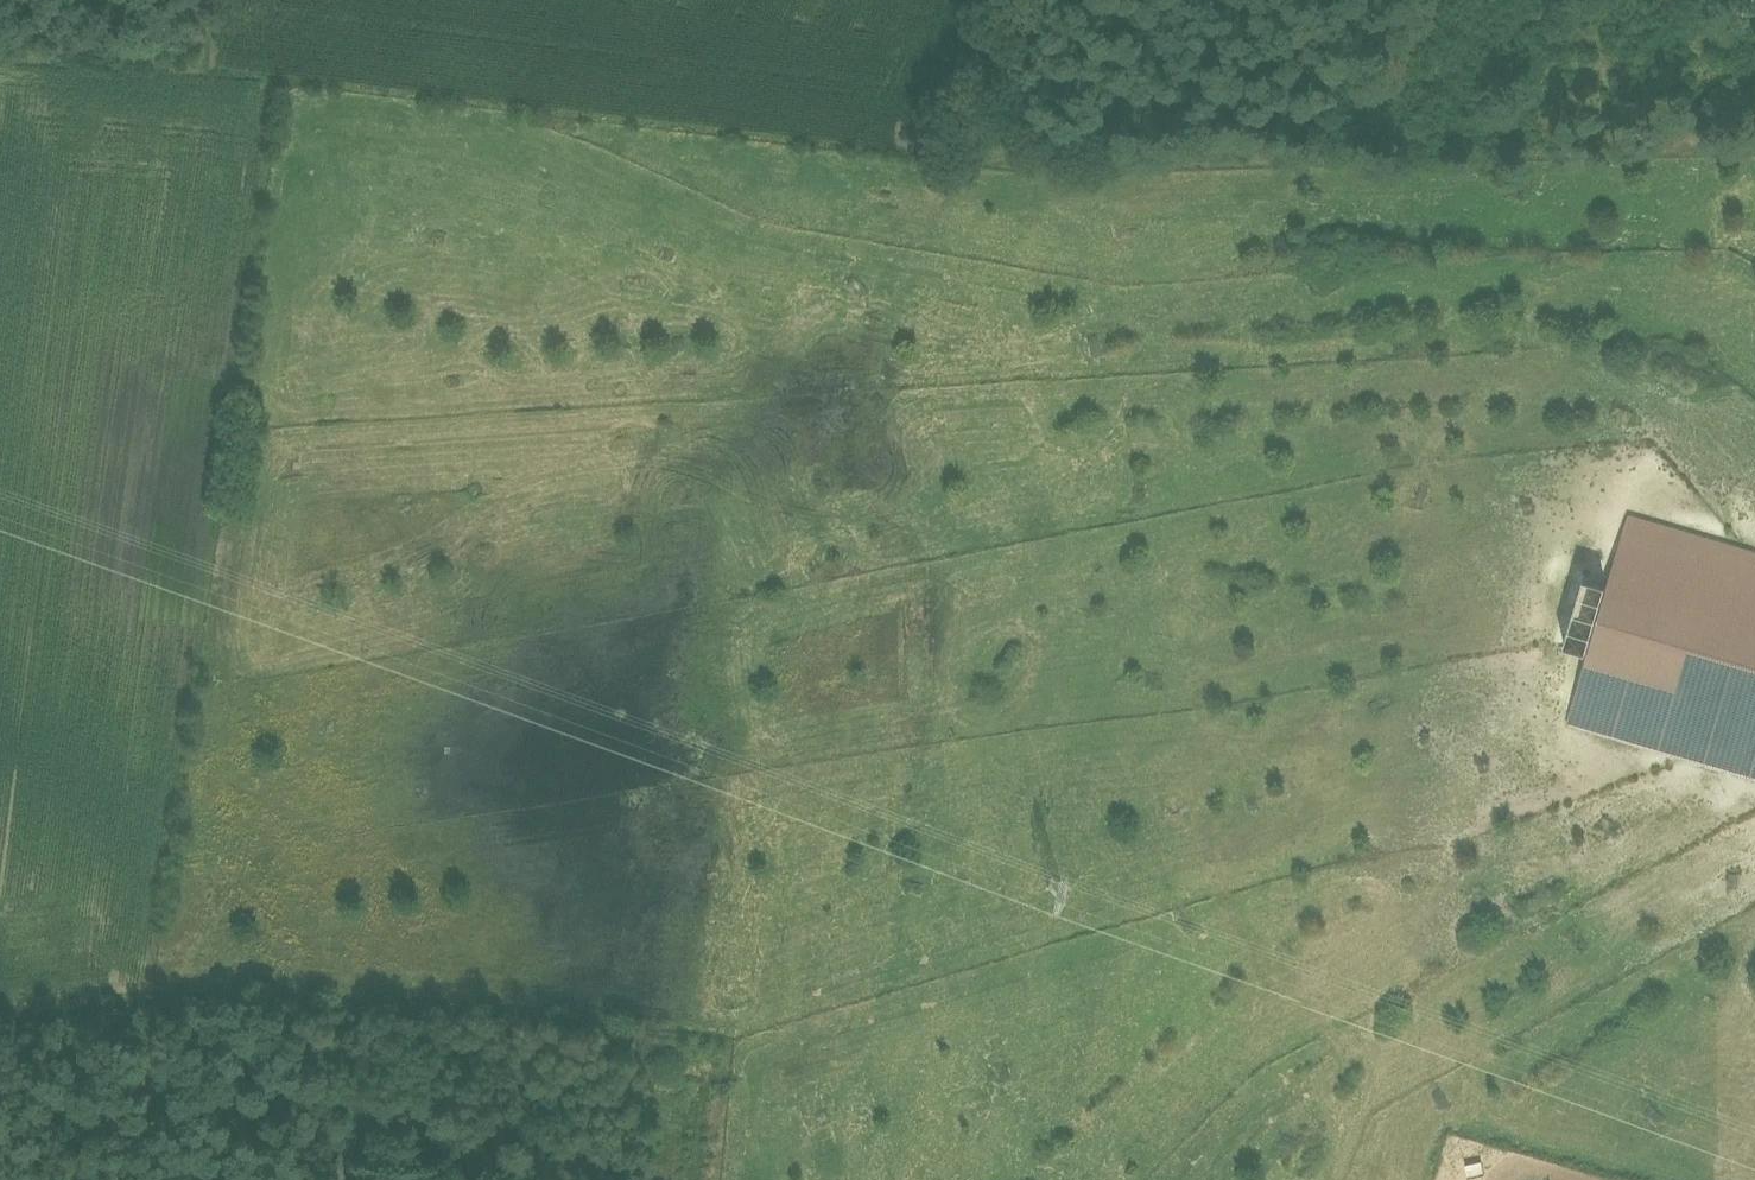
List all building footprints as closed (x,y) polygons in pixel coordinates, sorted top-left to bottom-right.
[(1635,525),(1578,726),(1754,776),(1754,558),(1635,525)]
